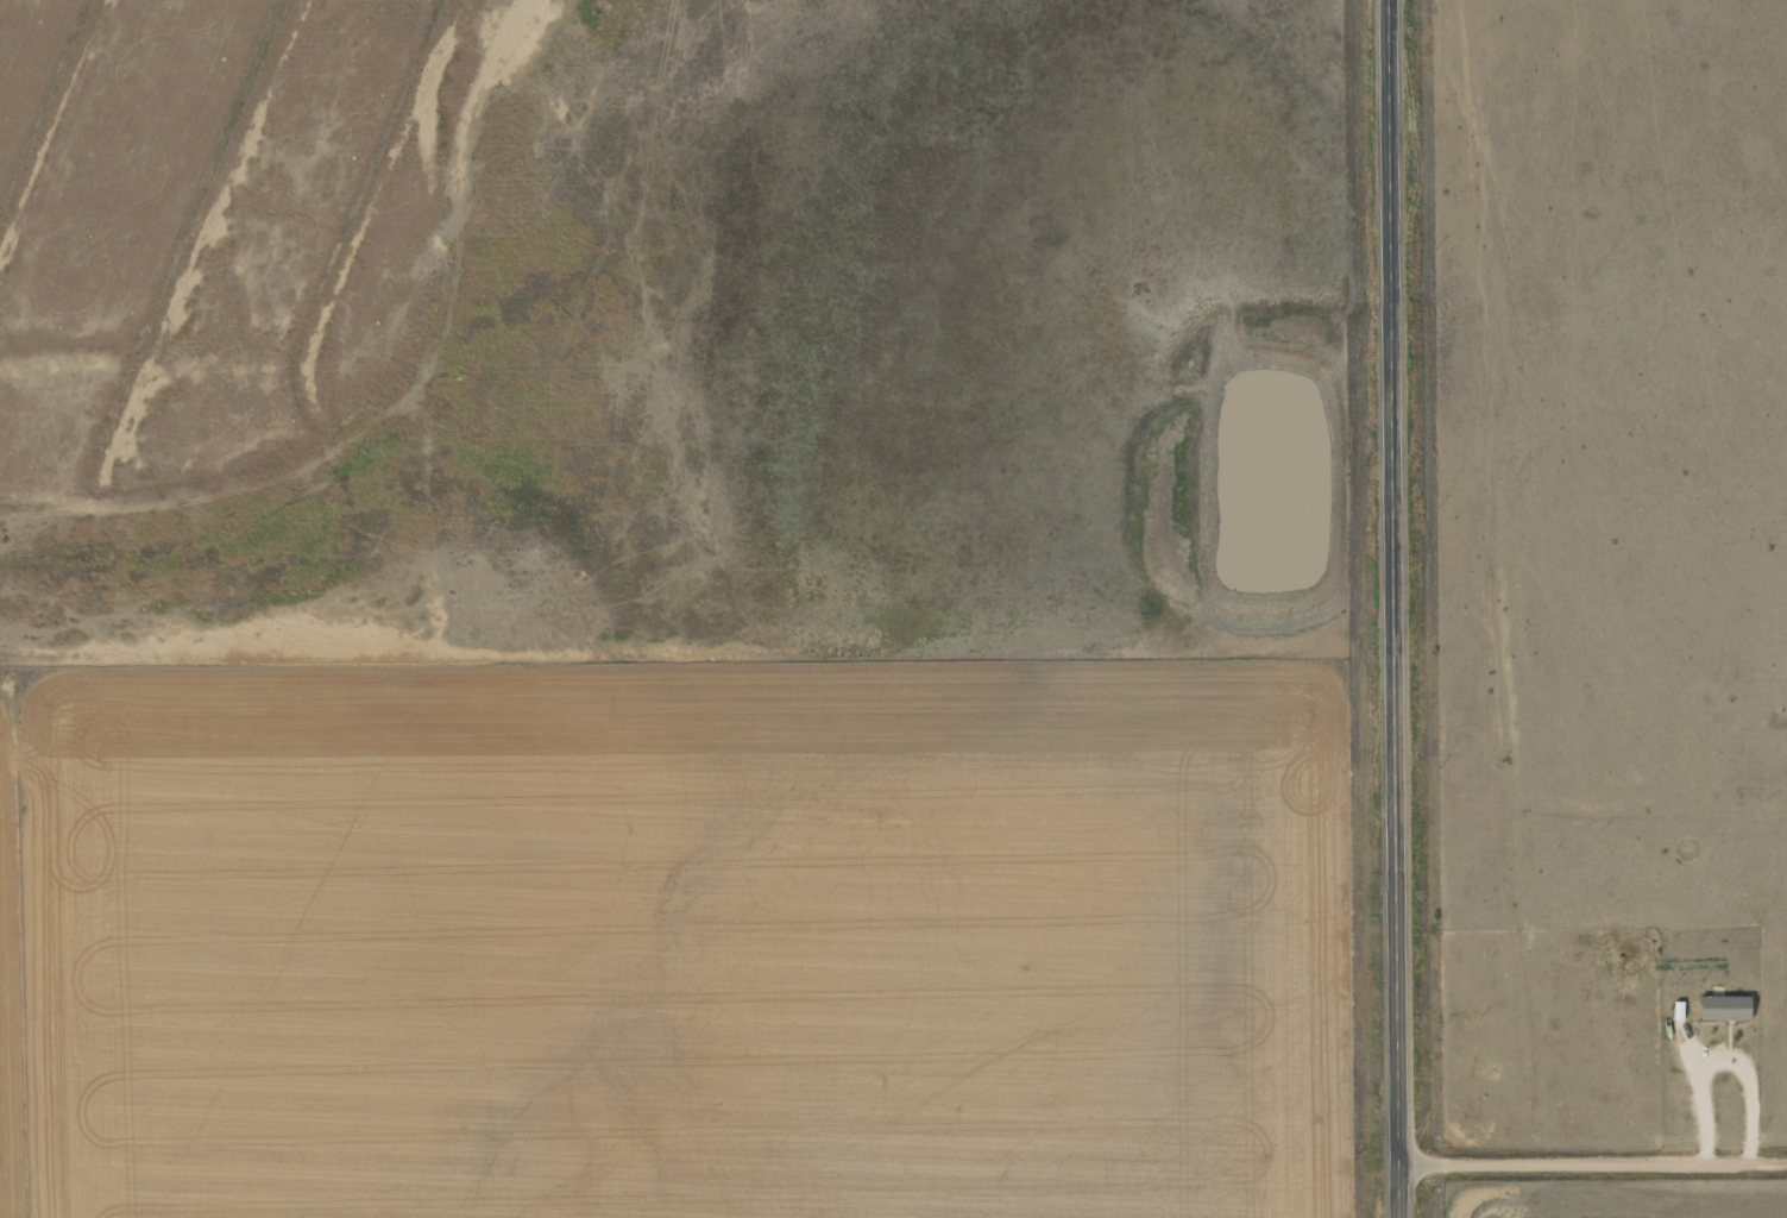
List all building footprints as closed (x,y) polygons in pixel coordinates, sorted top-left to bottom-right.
[(1700,1019),(1750,1019),(1750,996),(1700,996),(1700,1019)]
